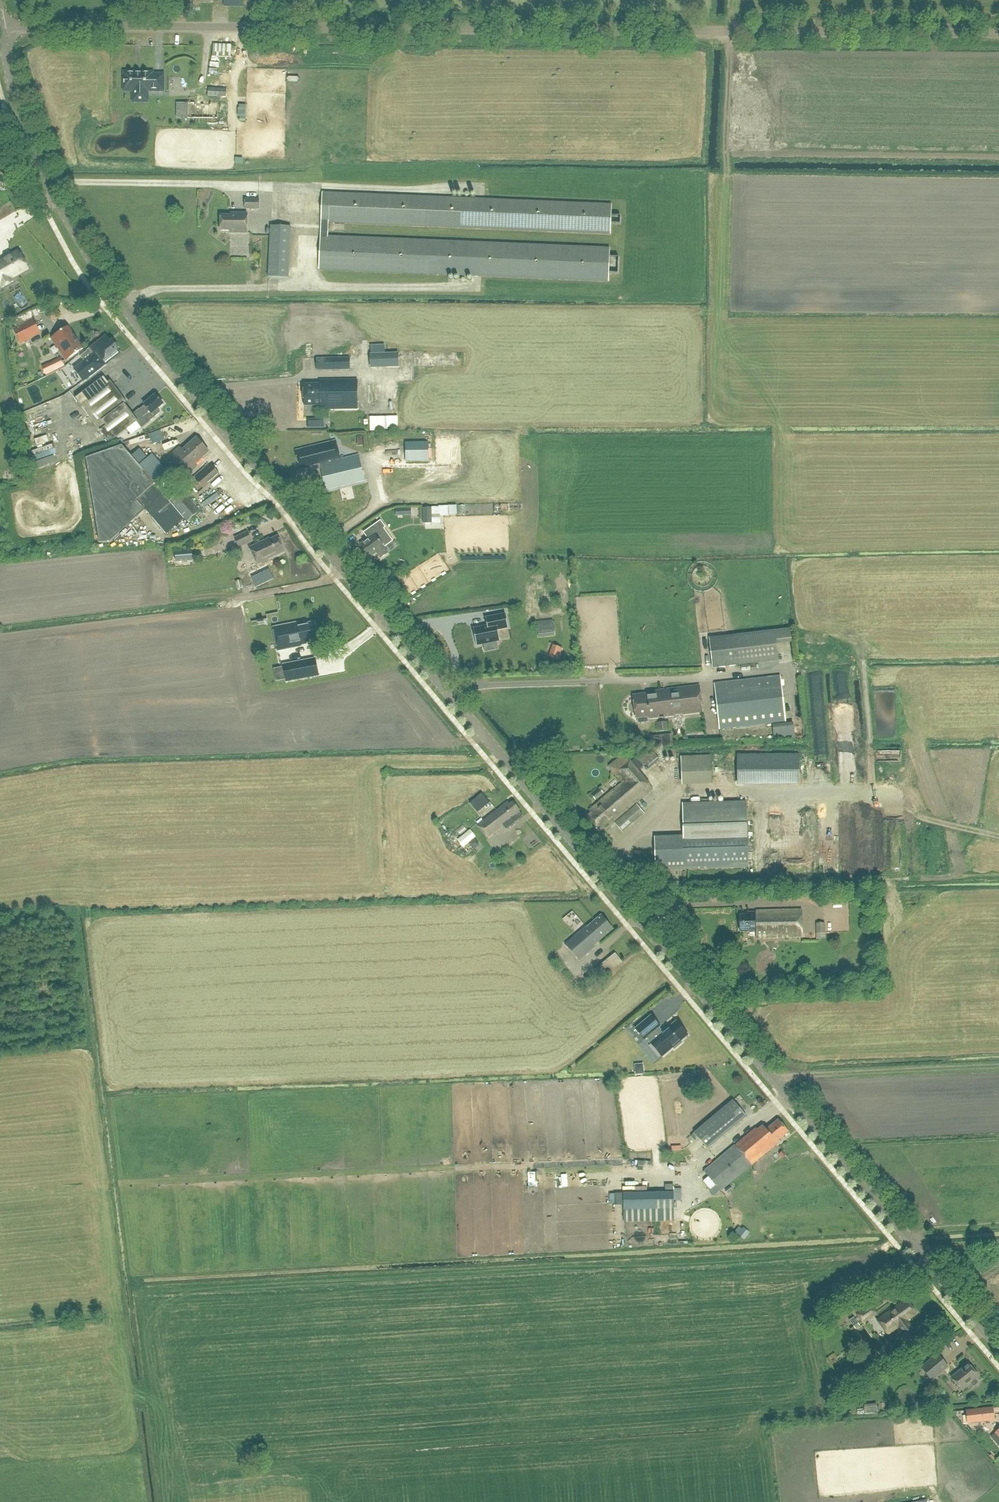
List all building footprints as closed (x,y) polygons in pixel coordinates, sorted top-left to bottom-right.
[(213,75),(232,75),(232,54),(214,54),(213,75)] [(166,91),(186,91),(185,58),(163,59),(163,73),(165,73),(166,91)] [(252,70),(245,71),(246,80),(254,78),(252,70)] [(124,73),(124,91),(133,91),(133,102),(147,102),(147,89),(154,89),(154,91),(163,91),(163,75),(152,75),(152,73),(141,73),(141,72),(140,72),(140,73),(136,73),(136,72),(136,73),(124,73)] [(227,97),(227,89),(208,88),(208,96),(227,97)] [(198,101),(197,101),(197,99),(190,99),(190,115),(220,115),(220,99),(213,99),(213,101),(198,101)] [(213,130),(213,122),(203,123),(203,131),(213,130)] [(329,223),(610,233),(611,204),(322,193),(320,270),(608,280),(610,247),(328,237),(329,223)] [(245,199),(245,210),(260,210),(260,199),(245,199)] [(230,233),(247,233),(247,213),(235,213),(235,215),(221,215),(220,231),(230,231),(230,233)] [(289,278),(291,227),(270,226),(268,277),(289,278)] [(23,235),(29,243),(37,237),(32,229),(23,235)] [(0,262),(0,285),(0,284),(2,288),(13,282),(12,278),(28,269),(18,251),(8,257),(9,258),(2,262),(2,261),(0,262)] [(48,314),(54,322),(61,317),(56,309),(48,314)] [(21,321),(34,317),(33,312),(19,317),(21,321)] [(33,319),(13,329),(21,344),(40,333),(33,319)] [(68,327),(51,339),(66,360),(83,349),(68,327)] [(103,361),(110,355),(114,359),(121,353),(118,349),(112,340),(110,341),(106,336),(90,348),(91,348),(80,356),(84,361),(74,369),(84,382),(106,365),(103,361)] [(371,346),(371,354),(385,353),(385,345),(371,346)] [(398,355),(372,356),(372,366),(398,365),(398,355)] [(316,371),(350,370),(350,357),(316,358),(316,371)] [(48,364),(42,367),(46,375),(52,372),(48,364)] [(50,379),(52,391),(60,390),(58,377),(50,379)] [(76,398),(108,441),(107,441),(110,445),(118,442),(127,435),(125,431),(137,422),(141,428),(149,421),(146,417),(151,413),(152,414),(163,404),(155,395),(144,405),(146,407),(141,411),(139,409),(132,414),(125,404),(126,403),(110,381),(108,383),(103,377),(76,398)] [(320,409),(358,409),(358,403),(357,385),(357,380),(319,380),(319,384),(304,384),(304,405),(320,405),(320,409)] [(371,415),(371,431),(401,429),(400,414),(371,415)] [(122,446),(86,458),(100,543),(109,542),(146,510),(166,533),(183,518),(163,495),(183,477),(184,478),(197,467),(195,464),(209,452),(197,437),(182,450),(180,447),(166,458),(174,467),(156,482),(167,472),(152,454),(139,465),(122,446)] [(314,466),(319,465),(325,489),(364,479),(358,455),(340,459),(336,441),(296,451),(301,469),(314,465),(314,466)] [(146,443),(135,452),(141,459),(152,449),(146,443)] [(428,443),(409,444),(405,444),(405,461),(429,460),(428,443)] [(203,489),(219,475),(211,466),(195,480),(203,489)] [(209,495),(215,490),(211,485),(205,490),(209,495)] [(223,486),(216,490),(219,495),(226,491),(223,486)] [(170,501),(187,521),(200,510),(182,491),(170,501)] [(451,505),(433,505),(433,523),(441,523),(441,514),(451,514),(451,505)] [(385,547),(393,541),(384,528),(386,527),(381,520),(373,526),(377,532),(360,544),(370,558),(385,547)] [(238,548),(252,541),(247,532),(234,538),(238,548)] [(257,564),(284,551),(278,536),(266,542),(265,540),(249,547),(257,564)] [(134,539),(121,543),(122,548),(136,543),(134,539)] [(176,562),(193,560),(192,550),(175,551),(176,562)] [(237,589),(243,588),(241,580),(235,581),(237,589)] [(477,616),(464,616),(465,625),(477,625),(477,616)] [(487,629),(473,632),(476,649),(500,644),(498,633),(508,631),(505,617),(485,621),(487,629)] [(554,636),(554,633),(553,620),(537,622),(538,638),(554,636)] [(303,621),(273,627),(277,651),(302,646),(301,643),(317,639),(313,622),(304,624),(303,621)] [(709,638),(713,668),(778,660),(774,630),(709,638)] [(461,655),(468,654),(465,642),(459,643),(461,655)] [(315,659),(283,665),(286,681),(318,675),(315,659)] [(714,684),(719,729),(785,721),(780,676),(714,684)] [(649,718),(663,717),(663,718),(674,716),(674,714),(681,714),(681,715),(702,713),(699,686),(666,689),(666,690),(664,691),(664,690),(650,691),(650,693),(633,695),(635,718),(638,717),(638,722),(647,721),(646,716),(649,716),(649,718)] [(649,769),(660,760),(653,753),(643,761),(649,769)] [(658,784),(636,759),(629,762),(622,754),(608,766),(622,783),(590,810),(592,812),(588,816),(599,829),(607,822),(609,825),(658,784)] [(682,757),(684,781),(711,780),(710,755),(682,757)] [(737,755),(737,779),(799,779),(799,755),(737,755)] [(592,796),(595,800),(603,793),(600,789),(592,796)] [(477,813),(490,802),(482,793),(469,803),(477,813)] [(507,802),(483,821),(481,819),(476,822),(478,825),(488,838),(503,826),(506,829),(522,815),(518,810),(519,810),(512,802),(509,804),(507,802)] [(654,839),(655,869),(748,866),(746,802),(682,804),(683,838),(654,839)] [(644,814),(636,804),(614,822),(623,833),(644,814)] [(463,847),(475,837),(470,830),(457,840),(463,847)] [(802,937),(801,909),(755,911),(755,914),(739,914),(740,931),(756,931),(756,938),(802,937)] [(595,946),(594,945),(612,929),(601,915),(587,927),(586,926),(565,944),(579,960),(595,946)] [(607,974),(622,962),(615,953),(600,965),(607,974)] [(658,1027),(659,1026),(650,1015),(635,1028),(644,1039),(647,1037),(651,1042),(650,1042),(662,1056),(687,1035),(676,1021),(662,1032),(658,1027)] [(635,1075),(644,1074),(643,1063),(634,1064),(635,1075)] [(694,1133),(708,1149),(746,1116),(732,1100),(694,1133)] [(703,1171),(720,1191),(778,1143),(776,1142),(788,1132),(778,1120),(766,1130),(762,1125),(757,1129),(755,1127),(703,1171)] [(624,1222),(673,1221),(673,1192),(623,1192),(624,1222)] [(907,1320),(916,1313),(906,1299),(877,1320),(887,1335),(898,1327),(902,1333),(902,1332),(908,1341),(914,1337),(917,1335),(907,1320)] [(855,1314),(863,1324),(878,1313),(871,1303),(855,1314)] [(853,1317),(849,1320),(853,1326),(858,1323),(853,1317)] [(823,1334),(833,1331),(830,1322),(821,1325),(823,1334)] [(921,1367),(932,1380),(948,1366),(937,1353),(921,1367)] [(978,1376),(967,1363),(951,1377),(961,1390),(969,1383),(971,1385),(974,1385),(976,1383),(976,1380),(975,1378),(978,1376)] [(966,1410),(967,1423),(994,1420),(993,1407),(966,1410)]
